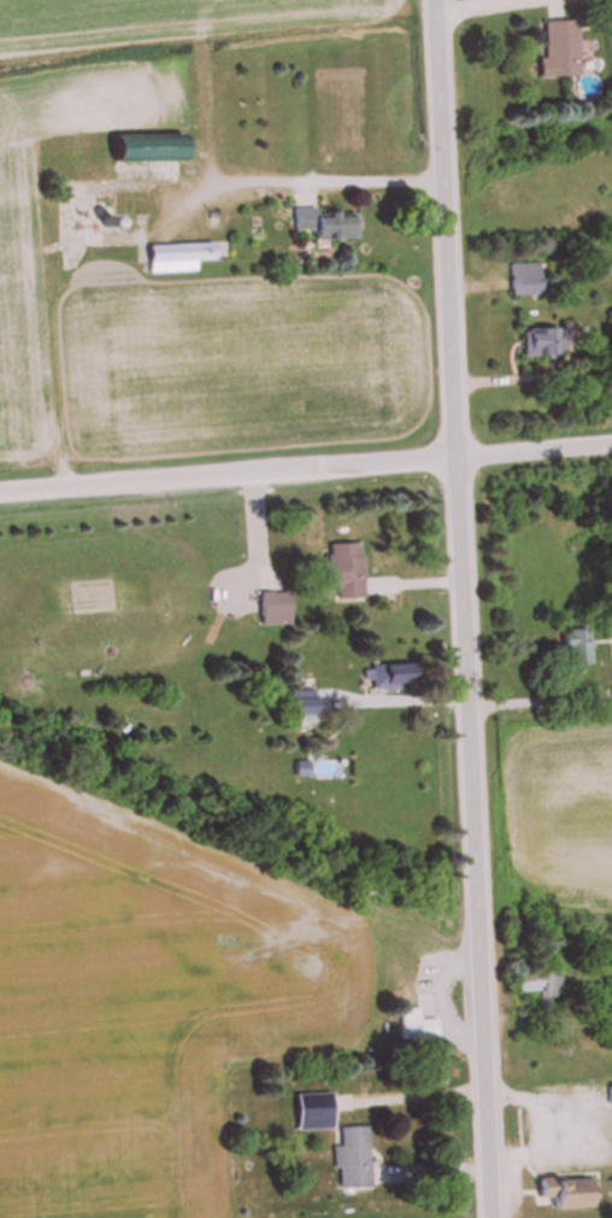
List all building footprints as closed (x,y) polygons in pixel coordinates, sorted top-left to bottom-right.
[(540,23),(540,80),(577,79),(576,22),(540,23)] [(178,135),(107,135),(107,162),(178,162),(178,135)] [(310,240),(354,240),(354,213),(296,213),(296,231),(310,231),(310,240)] [(209,243),(145,246),(145,274),(193,272),(193,261),(210,260),(209,243)] [(511,264),(511,296),(539,296),(539,264),(511,264)] [(522,329),(522,356),(564,356),(564,329),(522,329)] [(320,598),(362,597),(361,544),(320,544),(320,598)] [(260,626),(288,626),(288,594),(260,594),(260,626)] [(589,668),(589,630),(561,630),(561,668),(589,668)] [(408,665),(368,665),(368,690),(408,690),(408,665)] [(558,996),(558,974),(513,974),(513,997),(558,996)] [(417,1011),(399,1011),(399,1040),(436,1040),(436,1021),(417,1021),(417,1011)] [(295,1097),(295,1126),(330,1126),(330,1097),(295,1097)] [(337,1192),(370,1190),(367,1128),(338,1130),(339,1148),(334,1148),(337,1192)] [(536,1210),(586,1210),(586,1181),(536,1181),(536,1210)]
